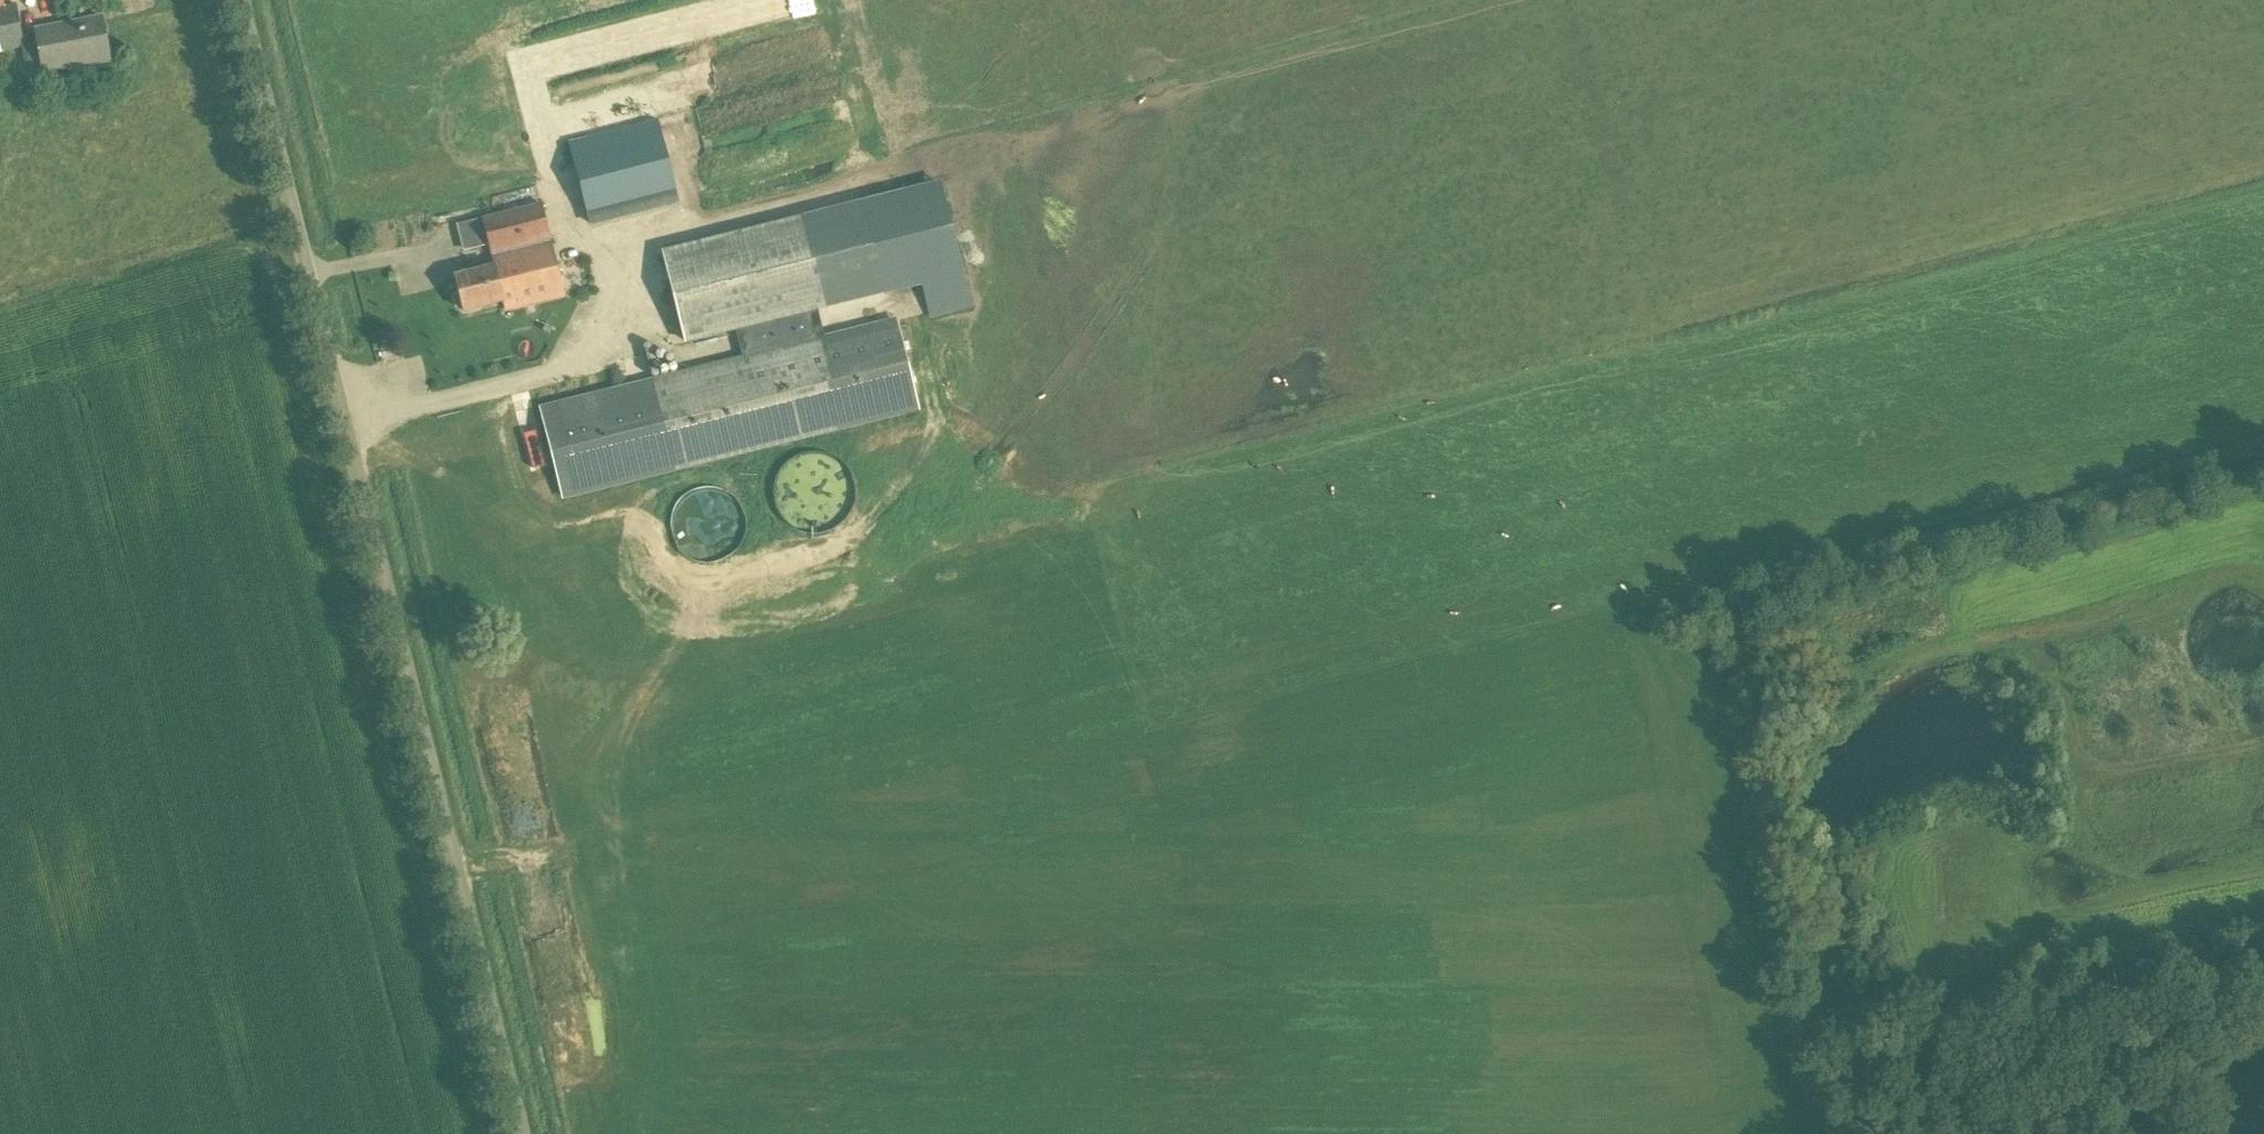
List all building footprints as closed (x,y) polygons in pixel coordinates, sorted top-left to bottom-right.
[(36,35),(22,38),(15,4),(4,6),(3,0),(0,0),(0,51),(22,47),(26,65),(42,62),(43,72),(109,59),(101,17),(35,30),(36,35)] [(590,226),(678,203),(657,121),(569,143),(585,206),(590,226)] [(908,188),(921,271),(960,265),(946,182),(908,188)] [(506,314),(565,299),(541,204),(482,218),(494,266),(455,276),(464,311),(503,301),(506,314)] [(825,339),(817,307),(885,291),(863,204),(662,254),(684,340),(735,328),(743,360),(653,382),(542,409),(562,496),(674,468),(918,408),(896,322),(825,339)] [(745,524),(745,523),(744,516),(741,508),(738,502),(733,496),(728,492),(722,489),(710,486),(703,486),(696,488),(689,491),(683,496),(678,501),(674,507),(672,514),(671,522),(671,530),(673,536),(676,542),(680,547),(685,552),(690,556),(698,558),(706,560),(714,559),(722,557),(728,554),(733,550),(738,544),(741,539),(744,532),(745,524)]
